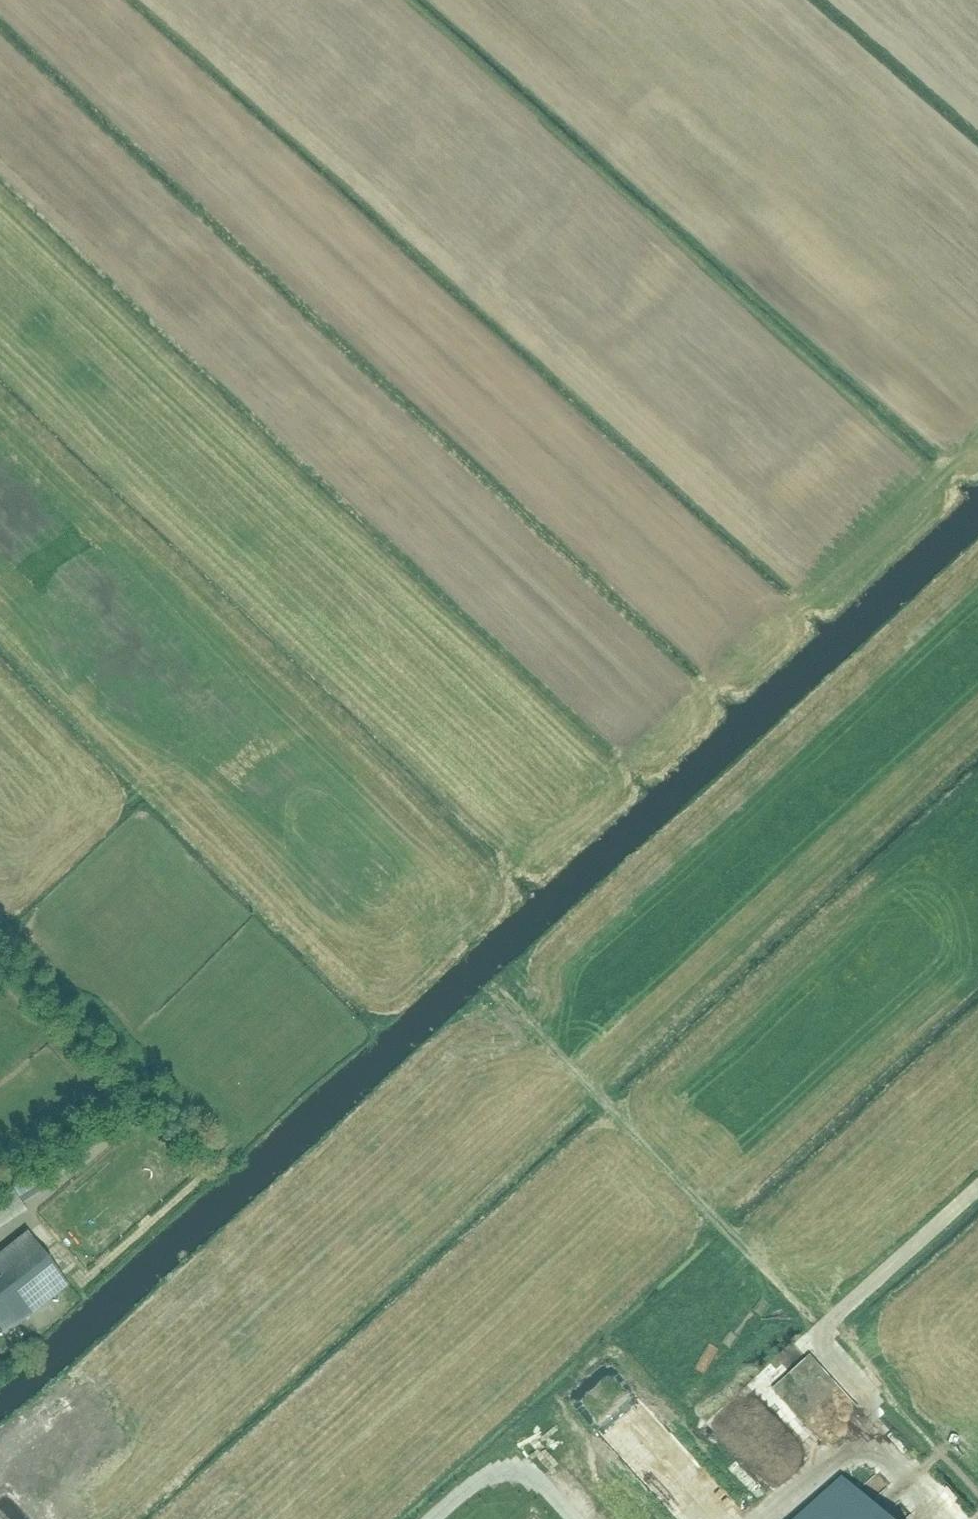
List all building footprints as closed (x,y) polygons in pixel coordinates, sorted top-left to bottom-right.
[(28,1233),(0,1255),(0,1276),(2,1278),(0,1280),(0,1329),(4,1334),(68,1285),(28,1233)] [(812,1346),(780,1378),(826,1423),(858,1391),(812,1346)] [(849,1495),(844,1489),(811,1518),(871,1518),(849,1495)]
